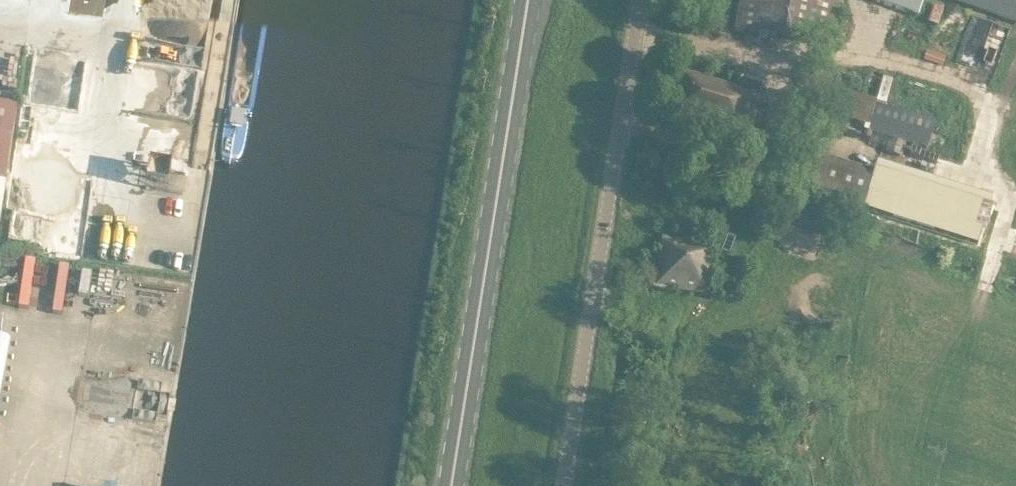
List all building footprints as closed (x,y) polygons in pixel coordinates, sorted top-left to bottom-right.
[(69,6),(69,9),(76,10),(77,7),(102,11),(104,0),(70,0),(69,6)] [(831,41),(838,0),(739,0),(735,25),(831,41)] [(918,13),(923,0),(881,0),(918,13)] [(1015,17),(1015,0),(967,0),(1015,17)] [(753,108),(762,81),(742,74),(738,86),(679,68),(663,115),(745,144),(756,110),(755,110),(753,108)] [(857,92),(859,85),(843,81),(841,88),(831,85),(824,109),(867,121),(865,128),(929,144),(936,117),(894,106),(895,102),(876,98),(857,92)] [(4,173),(16,101),(0,99),(0,172),(4,173)] [(799,185),(864,206),(876,171),(810,150),(799,185)] [(655,284),(708,290),(713,244),(660,238),(655,284)]
